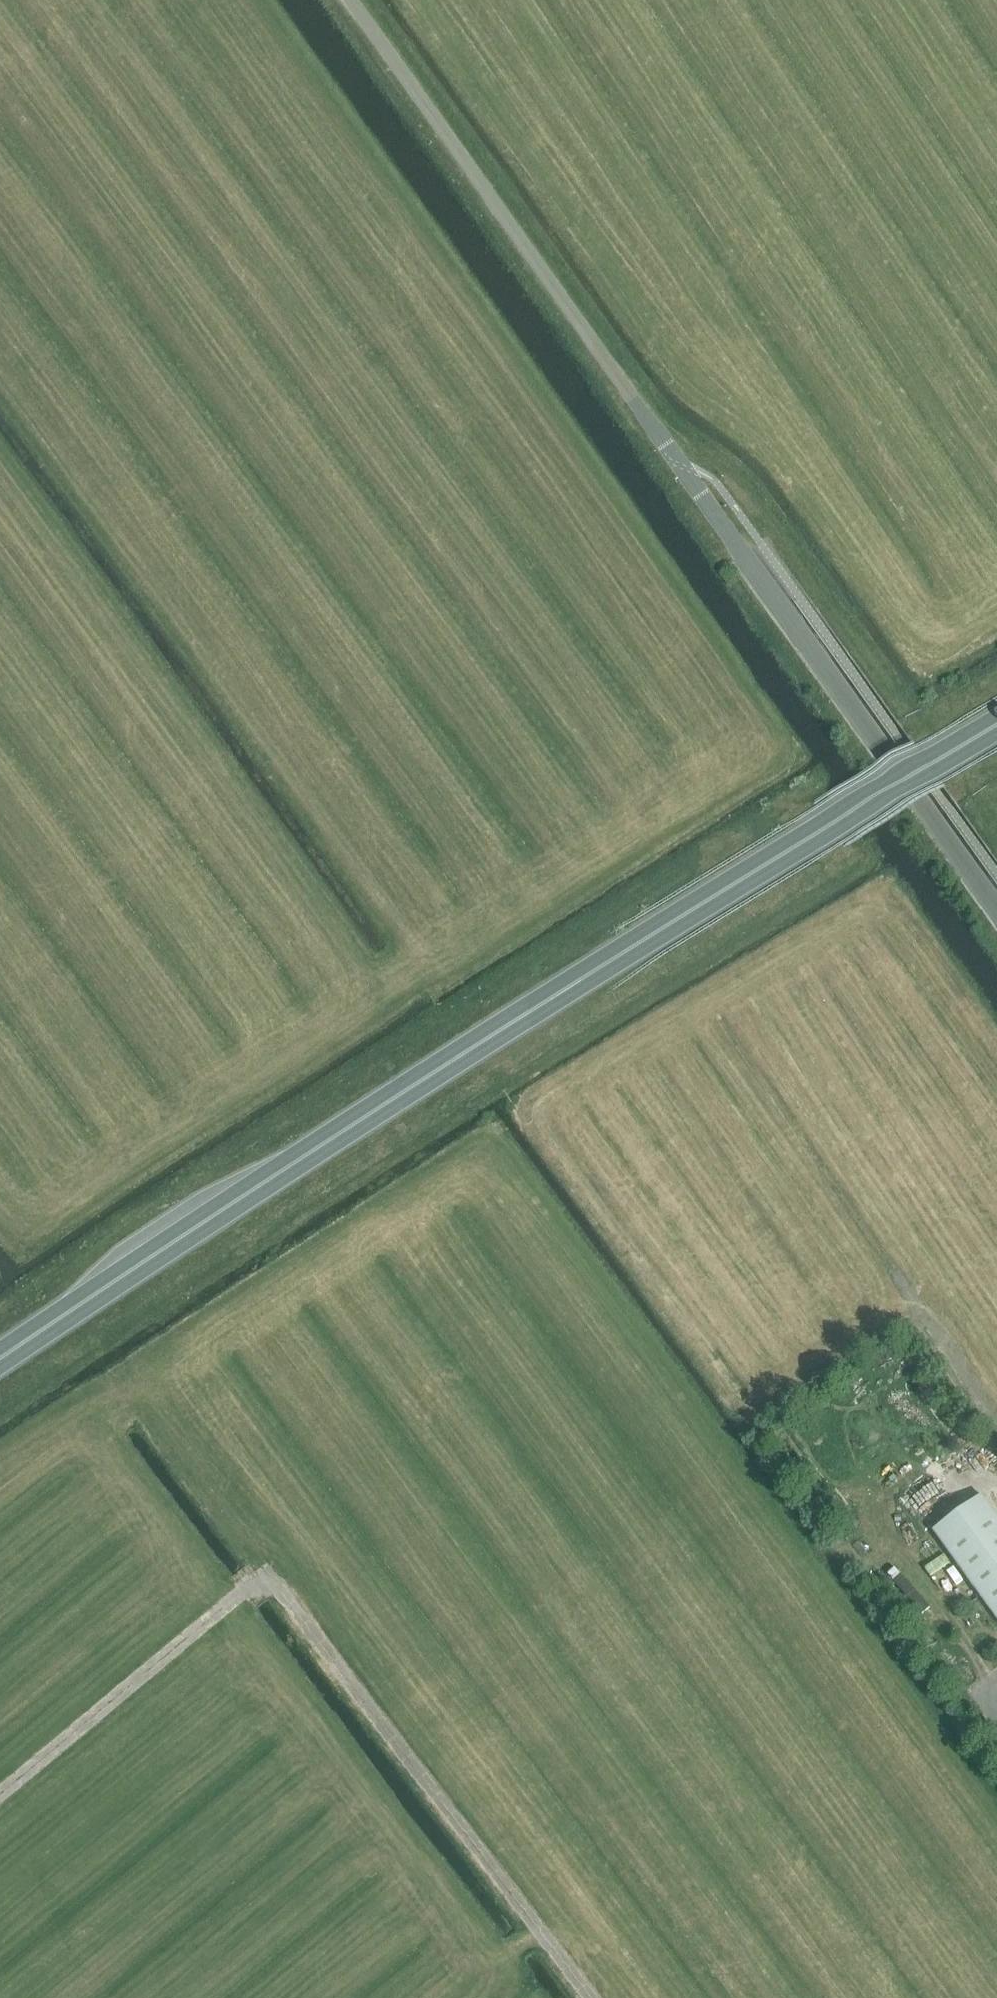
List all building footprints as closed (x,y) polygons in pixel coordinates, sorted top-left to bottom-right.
[(982,1497),(933,1532),(996,1620),(996,1517),(982,1497)]
